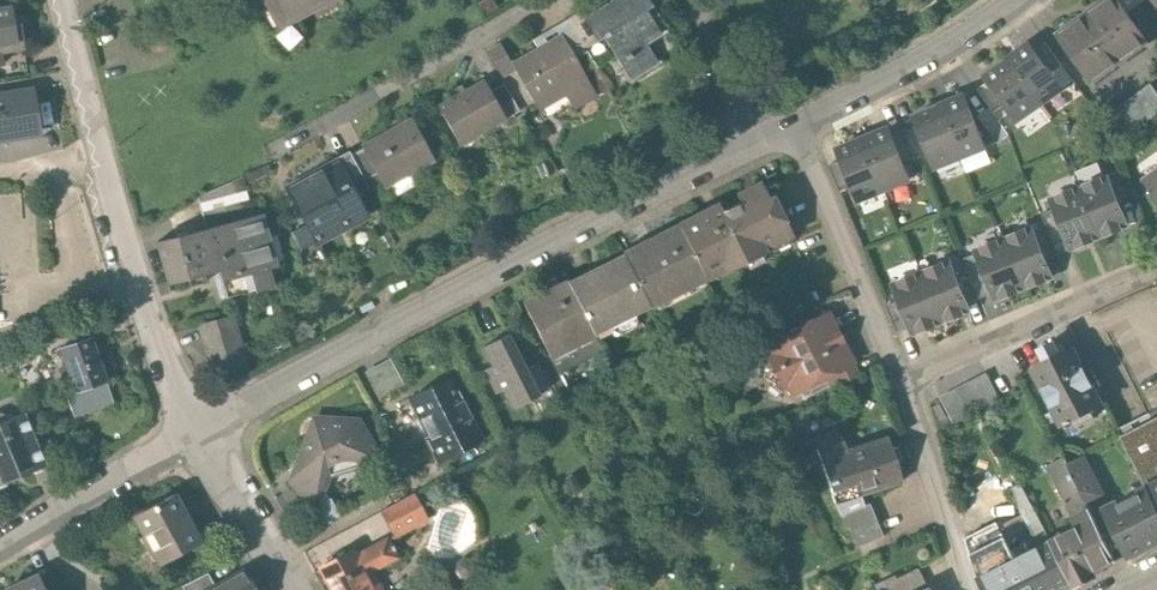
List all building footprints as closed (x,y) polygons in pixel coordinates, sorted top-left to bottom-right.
[(8,63),(5,48),(29,44),(20,0),(0,0),(0,65),(8,63)] [(270,35),(345,0),(254,0),(270,35)] [(585,26),(609,64),(625,54),(642,80),(664,66),(653,49),(664,41),(649,18),(662,10),(655,0),(625,0),(585,26)] [(1127,0),(1097,0),(1056,31),(1089,75),(1150,30),(1127,0)] [(563,37),(510,69),(540,121),(568,105),(575,115),(600,101),(563,37)] [(1032,51),(1010,68),(1038,105),(1060,89),(1032,51)] [(1013,123),(1038,105),(1010,68),(985,86),(1013,123)] [(0,88),(0,140),(45,131),(35,81),(0,88)] [(484,82),(433,113),(459,160),(511,130),(505,125),(520,115),(506,88),(492,97),(484,82)] [(1141,120),(1156,111),(1156,83),(1129,99),(1141,120)] [(967,98),(941,109),(961,158),(988,146),(967,98)] [(961,158),(941,109),(915,120),(935,168),(961,158)] [(415,126),(359,155),(382,199),(438,170),(415,126)] [(894,134),(870,144),(888,187),(912,177),(894,134)] [(888,187),(870,144),(846,155),(864,198),(888,187)] [(1146,172),(1156,188),(1156,164),(1146,172)] [(1081,180),(1104,236),(1137,222),(1115,167),(1081,180)] [(344,170),(282,204),(299,235),(289,241),(301,263),(373,224),(344,170)] [(797,231),(766,171),(721,194),(751,254),(797,231)] [(196,197),(205,228),(206,228),(207,229),(251,216),(241,178),(196,197)] [(1104,236),(1081,180),(1049,193),(1059,220),(1070,246),(1071,249),(1104,236)] [(751,254),(721,194),(676,217),(706,277),(751,254)] [(251,216),(207,229),(218,270),(216,270),(224,298),(270,286),(263,266),(271,264),(257,215),(251,216)] [(706,277),(676,217),(565,272),(596,332),(706,277)] [(1005,231),(1028,287),(1059,275),(1051,254),(1040,228),(1036,218),(1005,231)] [(1059,220),(1040,228),(1051,254),(1070,246),(1059,220)] [(168,284),(216,270),(218,270),(207,229),(206,228),(205,228),(156,241),(168,284)] [(1028,287),(1005,231),(974,243),(981,262),(993,291),(996,300),(1028,287)] [(923,266),(946,322),(977,309),(972,299),(961,271),(954,254),(923,266)] [(993,291),(981,262),(961,271),(972,299),(993,291)] [(946,322),(923,266),(892,278),(900,298),(911,325),(915,334),(946,322)] [(596,332),(565,272),(520,295),(551,355),(596,332)] [(911,325),(900,298),(885,304),(896,331),(911,325)] [(829,307),(762,342),(767,351),(761,355),(784,399),(824,379),(830,390),(863,372),(829,307)] [(243,362),(230,318),(201,326),(213,370),(243,362)] [(95,326),(60,339),(79,391),(114,377),(95,326)] [(539,389),(506,327),(478,343),(488,362),(480,367),(493,390),(501,386),(511,405),(539,389)] [(1110,399),(1078,340),(1031,365),(1063,424),(1110,399)] [(485,439),(453,372),(405,394),(438,462),(485,439)] [(1000,400),(986,372),(939,396),(953,424),(1000,400)] [(0,418),(0,484),(54,461),(29,405),(0,418)] [(312,513),(386,459),(361,414),(312,412),(286,478),(312,513)] [(1127,432),(1150,477),(1156,473),(1156,416),(1127,432)] [(839,424),(812,433),(836,503),(902,480),(886,431),(846,445),(839,424)] [(1104,500),(1133,554),(1156,542),(1156,491),(1150,477),(1104,500)] [(200,538),(173,488),(129,512),(156,562),(200,538)] [(412,491),(379,511),(395,539),(428,519),(412,491)] [(845,503),(859,547),(888,538),(873,494),(845,503)] [(1076,519),(1049,533),(1075,582),(1121,558),(1091,501),(1072,511),(1076,519)] [(1013,552),(1034,589),(1059,589),(1075,582),(1049,533),(1013,552)] [(313,563),(328,589),(384,589),(373,571),(398,558),(385,535),(354,552),(349,543),(313,563)] [(1013,552),(978,571),(988,589),(1034,589),(1013,552)] [(241,567),(197,589),(254,589),(241,567)] [(35,568),(3,582),(7,589),(45,589),(35,568)] [(909,589),(934,589),(930,580),(909,589)]
